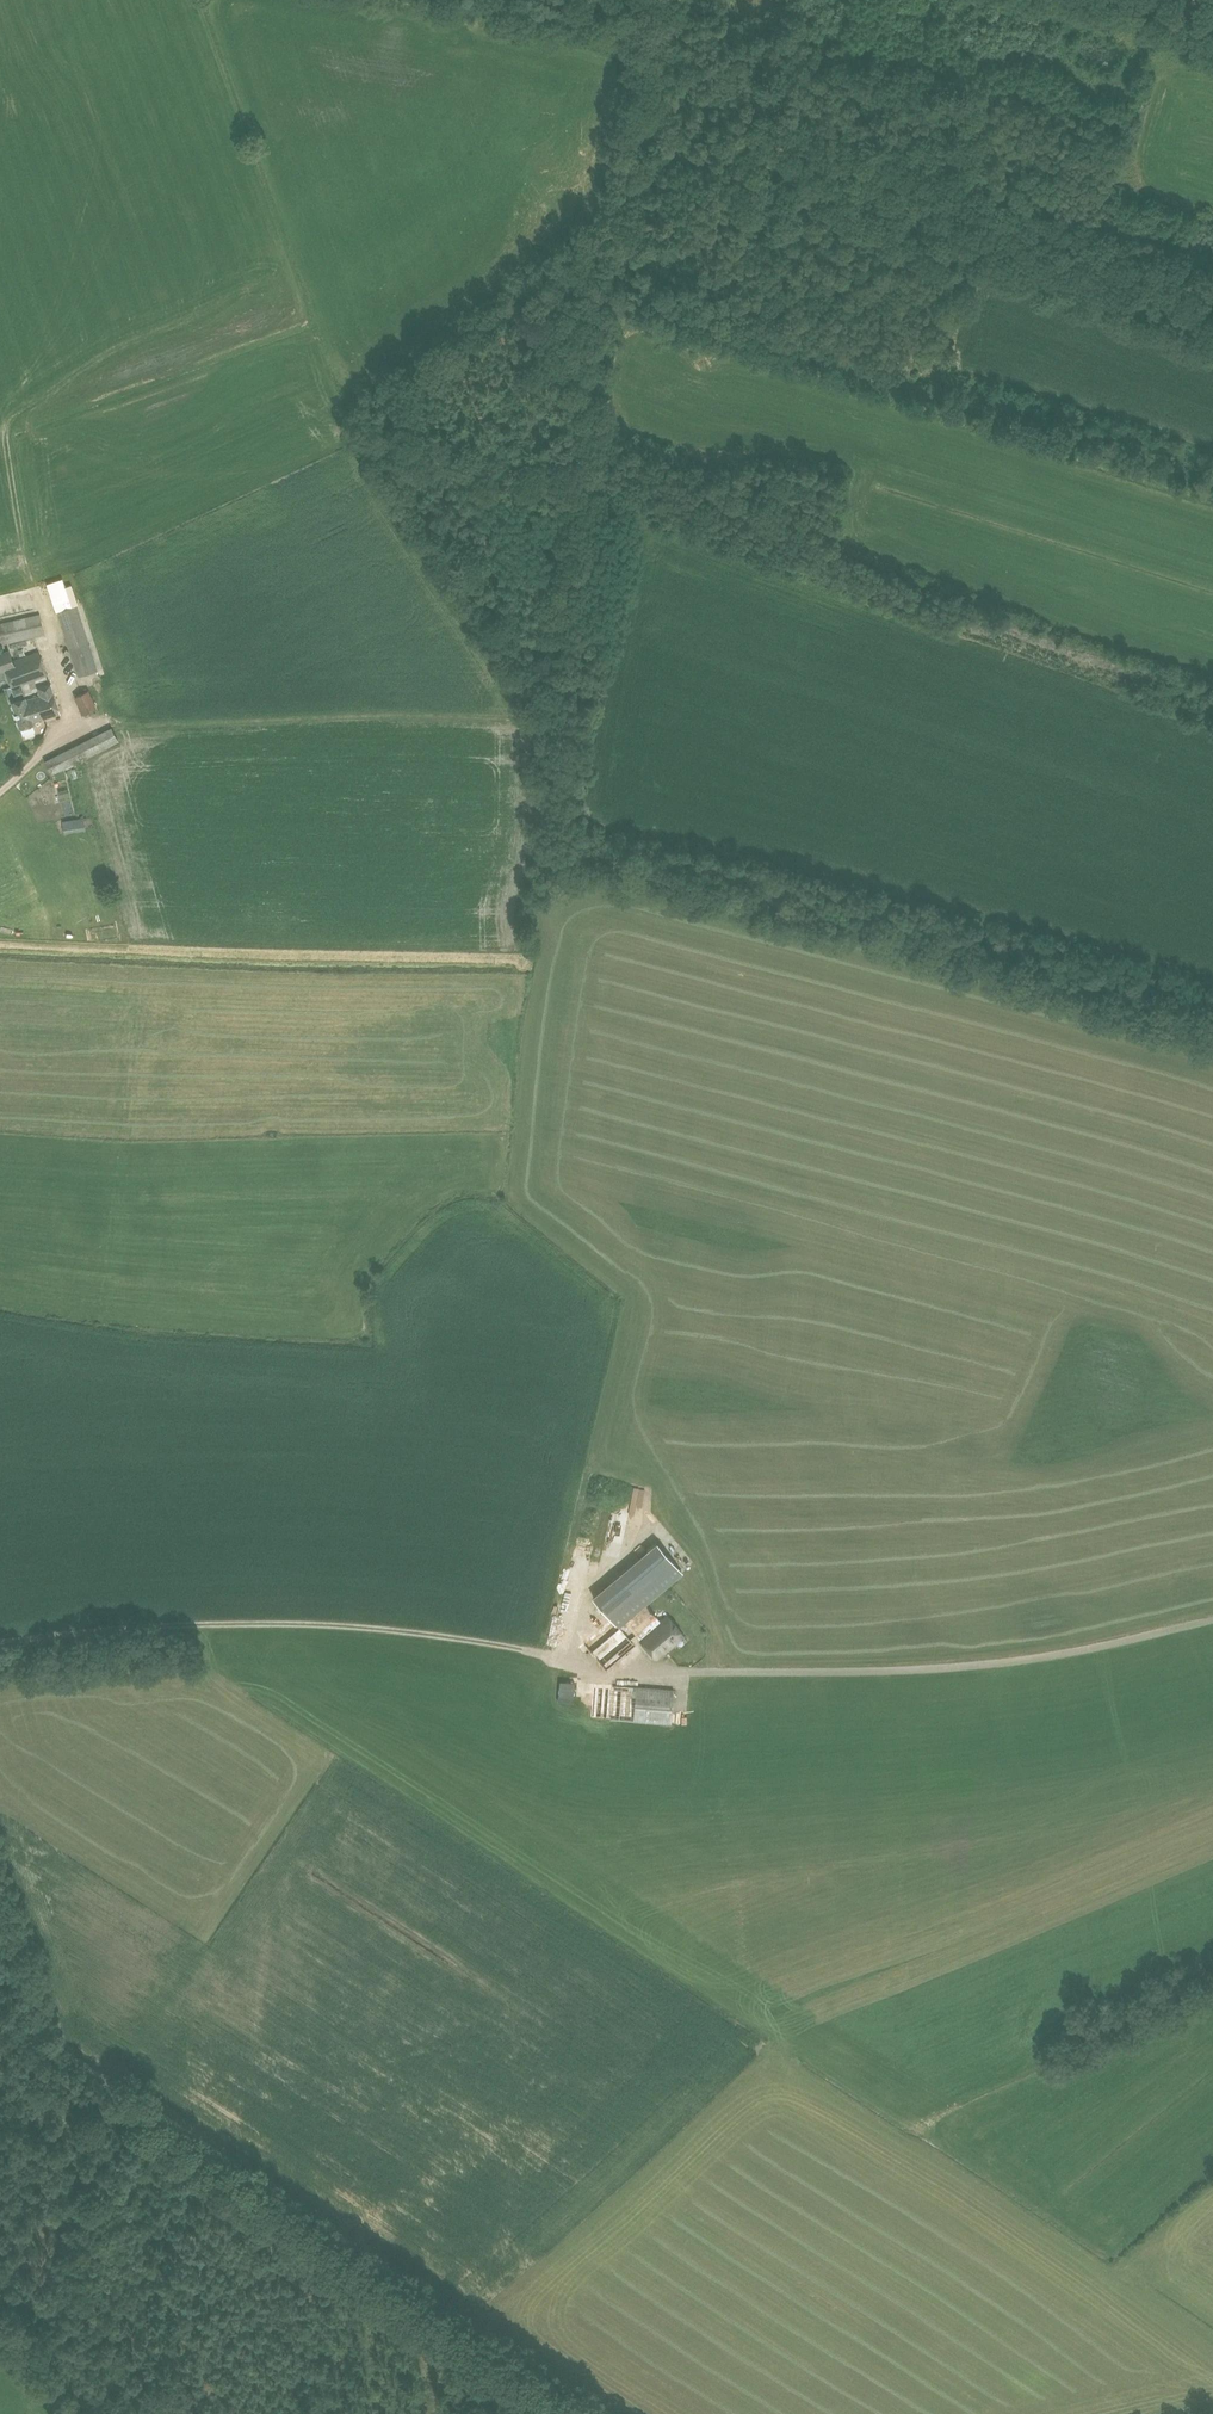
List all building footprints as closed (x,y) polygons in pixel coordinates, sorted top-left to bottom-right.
[(63,578),(49,582),(57,609),(71,605),(63,578)] [(97,669),(77,605),(57,611),(77,676),(97,669)] [(45,633),(40,614),(0,623),(0,644),(45,633)] [(8,675),(12,686),(47,674),(39,651),(13,660),(9,649),(0,653),(0,678),(8,675)] [(26,699),(25,698),(12,702),(21,729),(35,725),(34,722),(61,713),(51,684),(38,688),(40,694),(26,699)] [(90,691),(75,697),(82,714),(97,707),(90,691)] [(121,745),(112,726),(79,743),(83,758),(87,757),(89,760),(121,745)] [(51,775),(83,758),(79,743),(44,762),(51,775)] [(64,834),(86,830),(84,817),(62,821),(64,834)] [(591,1596),(610,1619),(584,1641),(607,1669),(636,1644),(631,1638),(637,1634),(640,1638),(661,1620),(646,1603),(682,1572),(656,1541),(591,1596)] [(668,1614),(661,1620),(640,1638),(658,1658),(685,1634),(668,1614)] [(74,1641),(63,1641),(63,1661),(75,1661),(74,1641)] [(674,1688),(636,1685),(633,1718),(672,1721),(674,1688)]
